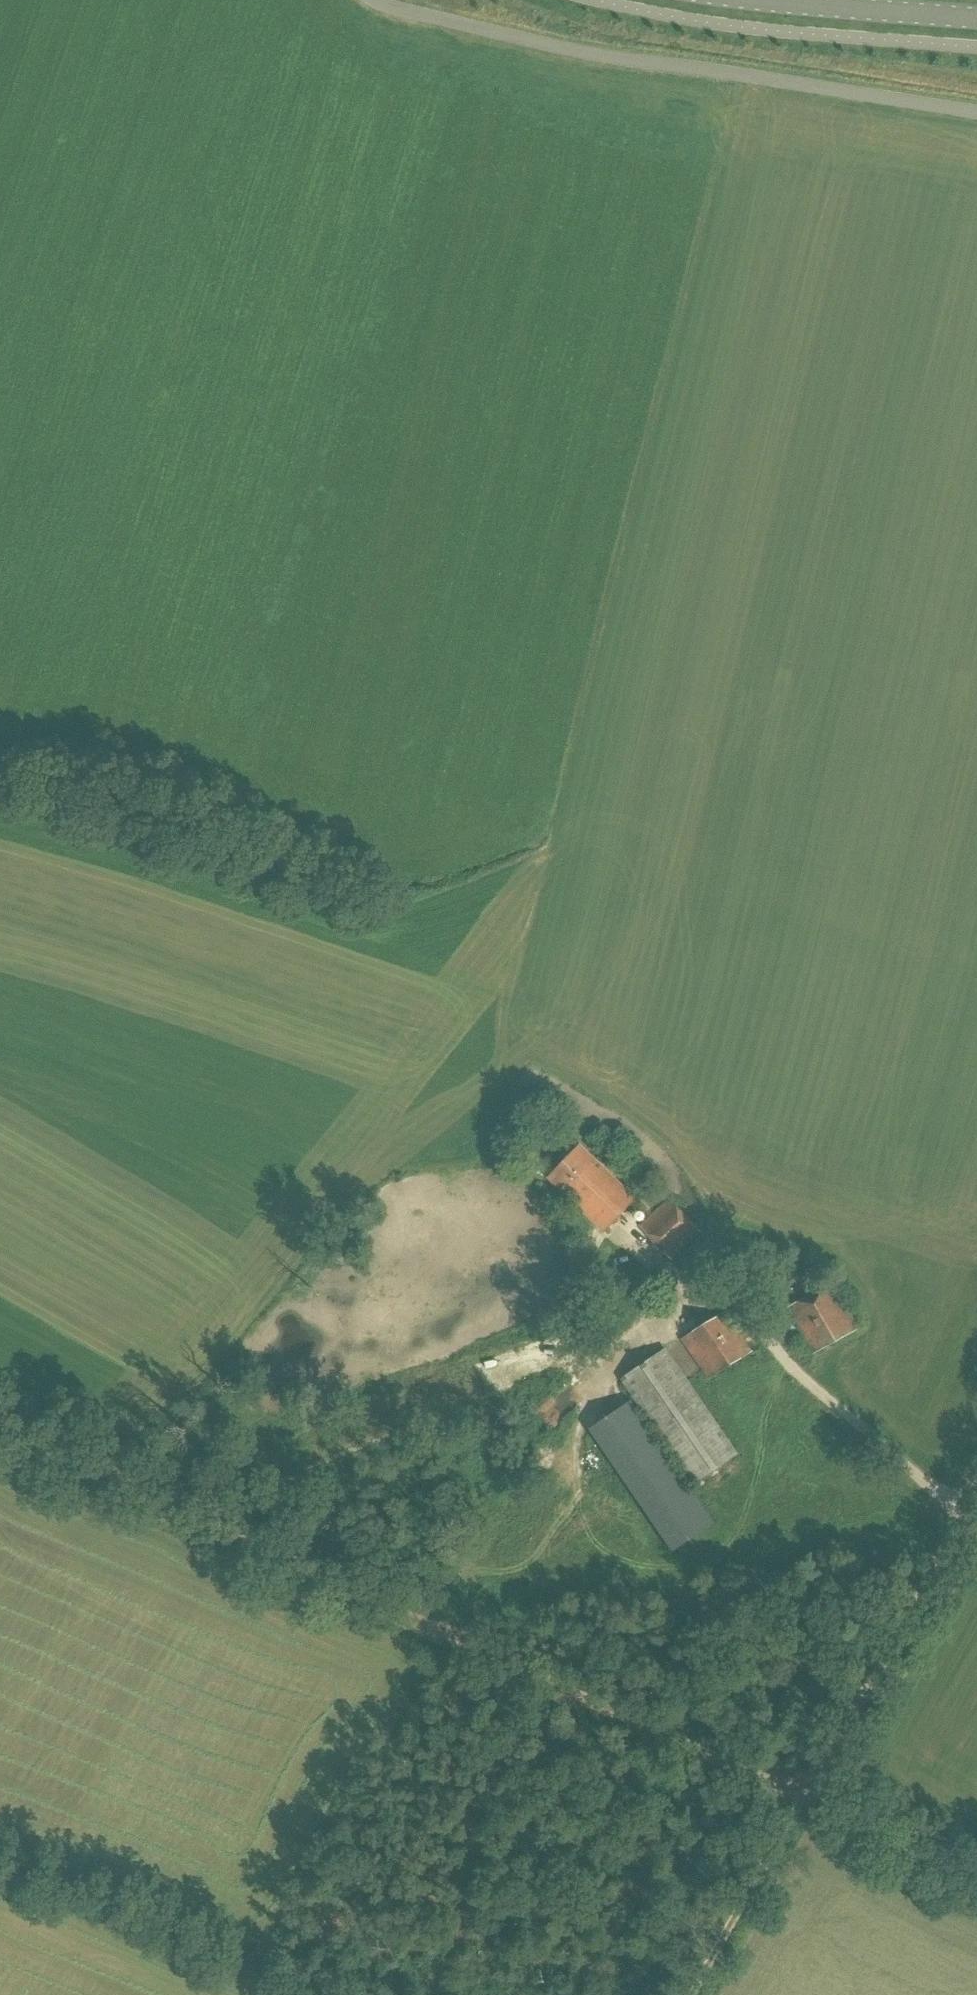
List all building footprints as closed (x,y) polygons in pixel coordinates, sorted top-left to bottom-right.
[(605,1232),(637,1198),(579,1143),(547,1177),(605,1232)] [(672,1261),(701,1231),(669,1197),(639,1225),(672,1261)] [(860,1328),(855,1319),(834,1281),(787,1307),(798,1329),(808,1323),(822,1349),(860,1328)] [(708,1379),(750,1351),(724,1312),(682,1339),(708,1379)] [(695,1482),(738,1453),(666,1350),(623,1380),(695,1482)] [(674,1548),(710,1523),(630,1405),(594,1429),(674,1548)]
